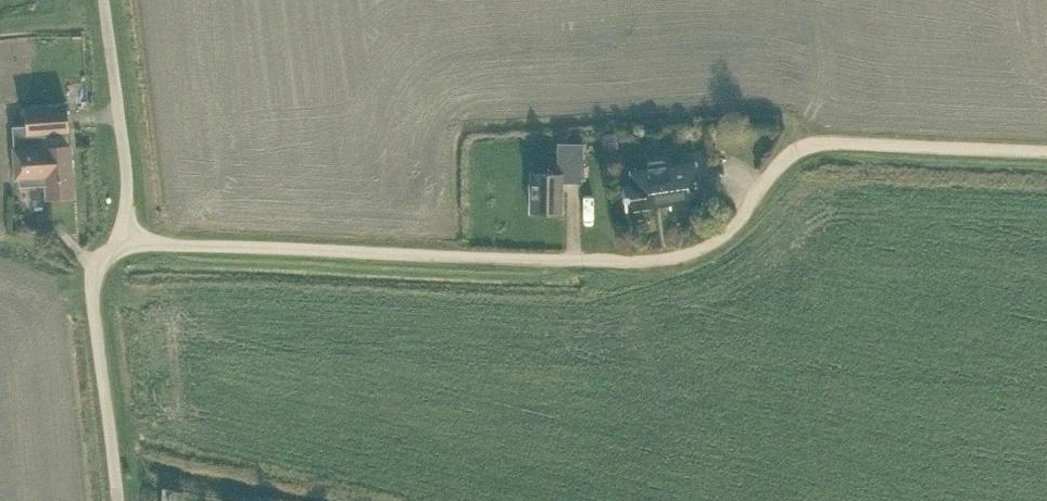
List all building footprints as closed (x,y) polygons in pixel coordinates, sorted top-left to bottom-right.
[(33,179),(33,172),(44,171),(45,198),(72,196),(69,145),(68,145),(65,106),(23,109),(25,125),(10,126),(12,149),(14,180),(33,179)] [(602,149),(617,148),(616,135),(601,136),(602,149)] [(555,174),(529,174),(529,213),(560,213),(561,183),(572,183),(573,158),(556,158),(555,174)] [(669,210),(702,205),(695,161),(660,167),(659,161),(640,164),(641,169),(629,171),(631,184),(621,186),(624,211),(668,205),(669,210)]
